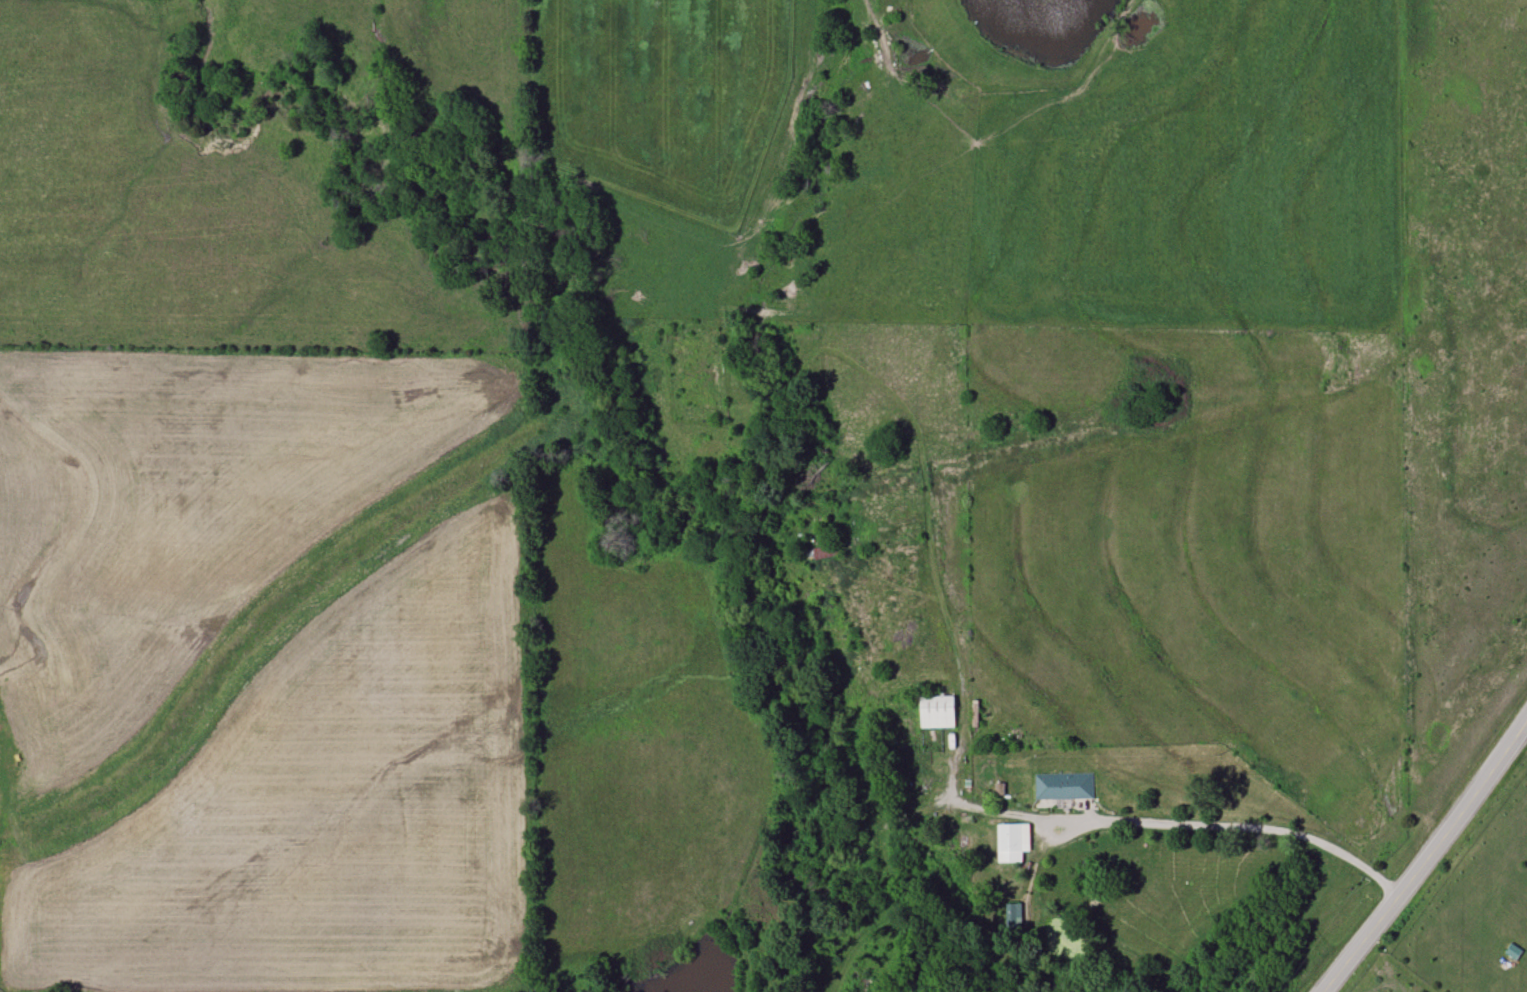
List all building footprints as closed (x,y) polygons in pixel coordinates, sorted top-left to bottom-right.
[(953,728),(953,696),(920,696),(920,728),(953,728)] [(1092,799),(1092,774),(1035,774),(1035,799),(1092,799)] [(998,863),(1022,863),(1022,852),(1028,852),(1028,824),(998,824),(998,863)] [(1006,903),(1006,930),(1022,930),(1022,903),(1006,903)]
